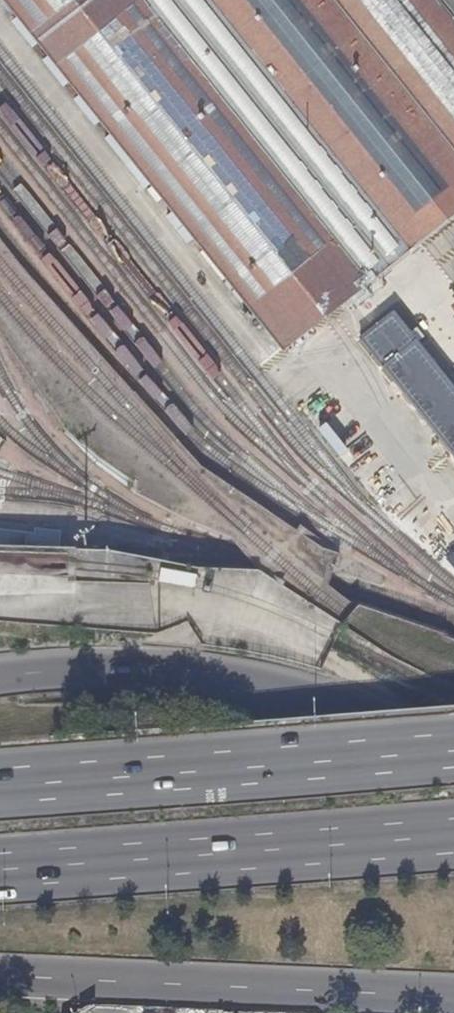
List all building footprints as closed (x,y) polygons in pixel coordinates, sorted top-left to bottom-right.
[(55,0),(0,0),(21,26),(55,0)] [(441,0),(55,0),(21,26),(283,348),(328,312),(423,237),(440,224),(453,212),(453,15),(441,0)] [(453,11),(453,0),(445,0),(453,11)] [(453,454),(453,380),(398,308),(360,337),(453,454)] [(155,635),(206,649),(320,670),(335,637),(342,623),(258,569),(195,567),(162,560),(108,549),(0,545),(0,629),(155,635)]
